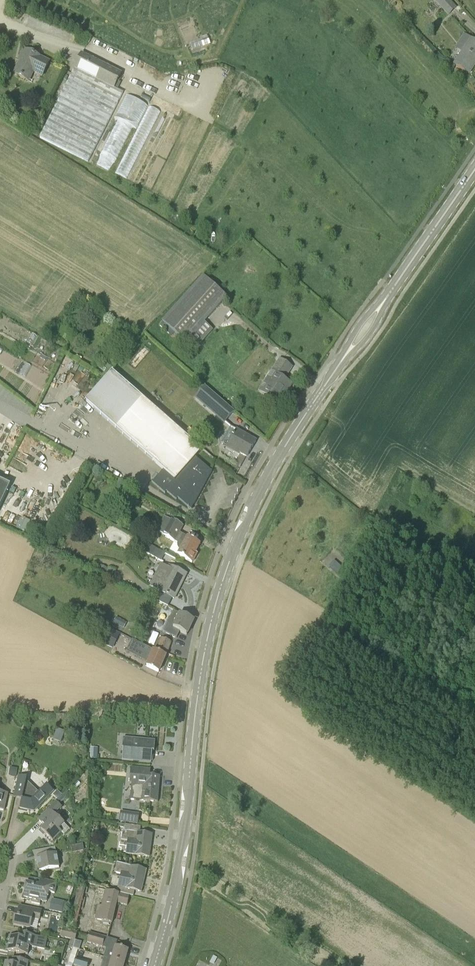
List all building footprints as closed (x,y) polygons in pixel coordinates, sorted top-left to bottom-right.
[(456,8),(449,0),(432,0),(447,16),(456,8)] [(474,64),(474,42),(469,38),(453,64),(469,74),(474,64)] [(42,77),(50,62),(26,50),(14,74),(29,81),(34,73),(42,77)] [(87,163),(105,127),(123,93),(114,88),(122,73),(81,53),(73,69),(74,69),(39,139),(87,163)] [(135,128),(146,105),(125,95),(114,118),(117,119),(96,162),(110,169),(132,126),(135,128)] [(117,173),(127,177),(150,126),(140,121),(117,173)] [(197,351),(215,331),(206,324),(229,298),(205,277),(164,322),(197,351)] [(288,373),(279,367),(275,373),(272,371),(259,391),(264,395),(279,405),(284,397),(283,396),(291,383),(284,379),(288,373)] [(200,450),(112,372),(113,371),(112,371),(85,402),(85,403),(86,402),(163,470),(153,482),(152,481),(151,482),(165,494),(165,493),(166,491),(176,500),(177,500),(176,499),(178,498),(190,509),(191,509),(188,506),(191,500),(195,502),(194,503),(195,503),(212,471),(211,471),(195,458),(202,450),(201,449),(200,450)] [(227,423),(236,412),(207,388),(198,398),(227,423)] [(246,456),(256,441),(236,430),(226,447),(238,454),(239,452),(246,456)] [(10,488),(0,483),(0,509),(10,488)] [(192,563),(197,553),(195,552),(200,543),(180,532),(184,526),(165,516),(157,531),(163,534),(163,535),(175,542),(178,543),(177,546),(178,549),(180,551),(178,554),(192,563)] [(161,561),(165,553),(150,545),(146,553),(161,561)] [(170,568),(162,564),(154,579),(163,583),(159,591),(174,598),(180,586),(178,585),(180,580),(182,581),(185,574),(171,567),(170,568)] [(115,580),(117,576),(114,575),(116,571),(108,567),(104,576),(115,580)] [(166,618),(163,625),(178,632),(179,630),(187,635),(194,621),(170,610),(166,618)] [(111,649),(120,633),(110,628),(105,626),(102,630),(108,633),(102,643),(111,649)] [(172,642),(172,641),(161,637),(157,648),(168,654),(172,642)] [(127,651),(147,660),(152,649),(132,640),(127,651)] [(166,653),(157,649),(156,651),(154,650),(153,650),(146,666),(159,672),(168,654),(166,653)] [(60,742),(64,731),(56,728),(52,739),(60,742)] [(123,749),(122,761),(151,763),(152,752),(154,752),(155,740),(129,738),(128,748),(122,748),(122,749),(123,749)] [(158,802),(160,776),(150,776),(151,769),(131,767),(129,784),(135,784),(134,800),(158,802)] [(39,793),(26,781),(27,778),(18,776),(14,794),(22,795),(20,808),(35,811),(54,791),(47,784),(39,793)] [(62,832),(64,834),(69,829),(49,809),(38,820),(45,827),(40,831),(42,833),(43,832),(53,842),(62,832)] [(120,821),(139,823),(139,812),(121,811),(120,821)] [(138,833),(139,827),(124,825),(123,831),(122,831),(121,841),(128,842),(126,854),(149,857),(152,835),(138,833)] [(40,872),(59,868),(55,848),(42,850),(43,856),(37,857),(40,872)] [(141,892),(146,870),(117,863),(115,873),(121,875),(119,886),(118,886),(117,892),(133,896),(135,891),(141,892)] [(55,894),(57,883),(40,880),(38,886),(26,883),(23,897),(30,898),(29,903),(39,905),(40,900),(42,901),(44,891),(55,894)] [(79,886),(69,927),(77,929),(88,888),(79,886)] [(127,905),(129,896),(119,895),(119,893),(97,888),(90,918),(112,923),(117,902),(127,905)] [(63,913),(65,901),(51,898),(48,910),(63,913)] [(39,919),(41,910),(23,907),(22,913),(16,911),(13,925),(30,929),(32,918),(39,919)] [(76,940),(78,931),(61,927),(59,936),(76,940)] [(47,938),(37,936),(18,932),(17,938),(11,937),(8,951),(28,955),(29,946),(35,947),(45,949),(47,938)] [(103,940),(104,936),(95,934),(94,937),(86,935),(84,941),(102,947),(104,940),(103,940)] [(78,948),(80,942),(70,939),(68,946),(78,948)] [(115,946),(108,944),(104,957),(124,963),(128,950),(115,946)] [(89,962),(84,960),(74,958),(77,949),(72,948),(68,962),(68,963),(77,965),(88,965),(89,962)] [(124,963),(104,957),(101,965),(123,965),(124,963)] [(28,961),(13,958),(11,963),(6,962),(5,965),(27,965),(28,961)]
